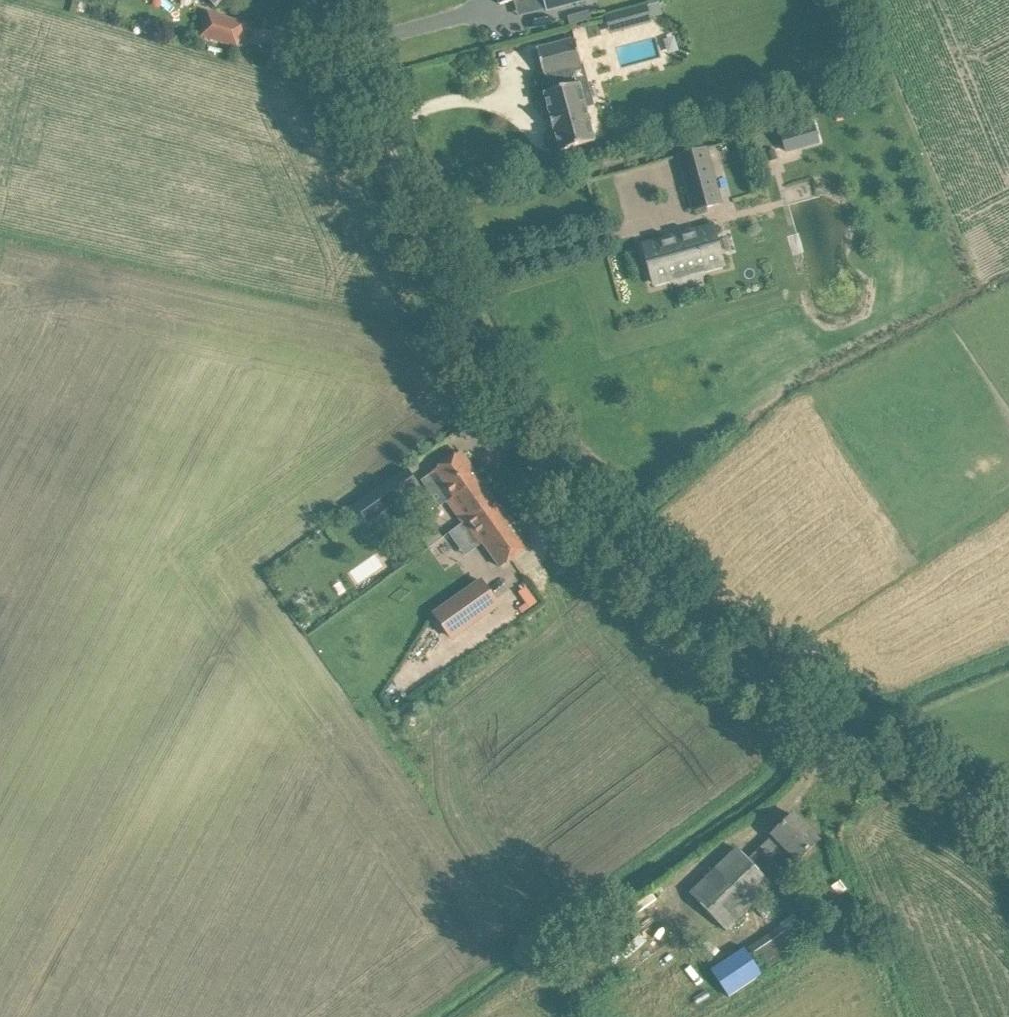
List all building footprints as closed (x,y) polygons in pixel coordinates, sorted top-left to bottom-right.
[(547,9),(581,0),(545,0),(547,9)] [(659,2),(647,5),(650,17),(663,14),(659,2)] [(203,35),(237,45),(243,24),(209,14),(203,35)] [(559,149),(560,150),(595,141),(595,139),(594,140),(580,84),(580,83),(571,85),(566,68),(581,64),(582,64),(575,38),(574,38),(574,39),(538,48),(537,48),(544,74),(545,74),(547,73),(552,90),(544,92),(545,94),(550,114),(549,114),(553,129),(554,128),(560,149),(559,149)] [(778,132),(784,154),(819,144),(813,122),(778,132)] [(721,202),(713,174),(686,182),(694,210),(721,202)] [(713,225),(644,244),(654,283),(673,278),(672,273),(703,264),(704,269),(723,264),(713,225)] [(501,567),(512,559),(528,548),(461,452),(435,470),(453,496),(448,500),(480,545),(484,542),(501,567)] [(407,470),(358,506),(368,520),(418,485),(407,470)] [(433,557),(460,542),(453,528),(425,543),(433,557)] [(498,603),(482,581),(435,614),(452,637),(498,603)] [(798,860),(804,854),(818,841),(793,815),(773,834),(747,859),(736,848),(690,892),(727,929),(785,873),(770,858),(783,845),(798,860)] [(843,902),(838,895),(830,884),(781,922),(792,940),(843,902)] [(781,924),(749,946),(764,969),(797,947),(781,924)] [(730,996),(763,973),(743,945),(712,968),(730,996)]
